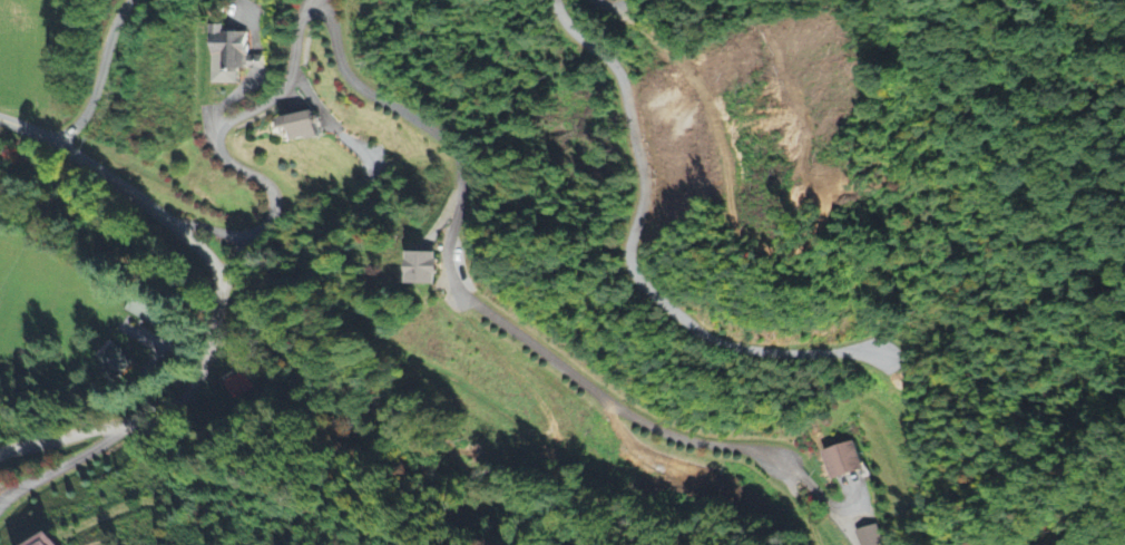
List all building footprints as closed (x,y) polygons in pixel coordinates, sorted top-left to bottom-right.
[(213,86),(237,86),(237,65),(246,65),(245,31),(212,31),(213,86)] [(282,121),(288,147),(320,139),(313,113),(282,121)] [(438,255),(411,255),(410,287),(437,288),(438,255)] [(159,328),(169,306),(137,291),(127,313),(159,328)] [(110,383),(132,364),(115,344),(93,363),(110,383)] [(833,480),(861,473),(854,443),(826,450),(833,480)] [(48,533),(28,544),(55,544),(48,533)]
